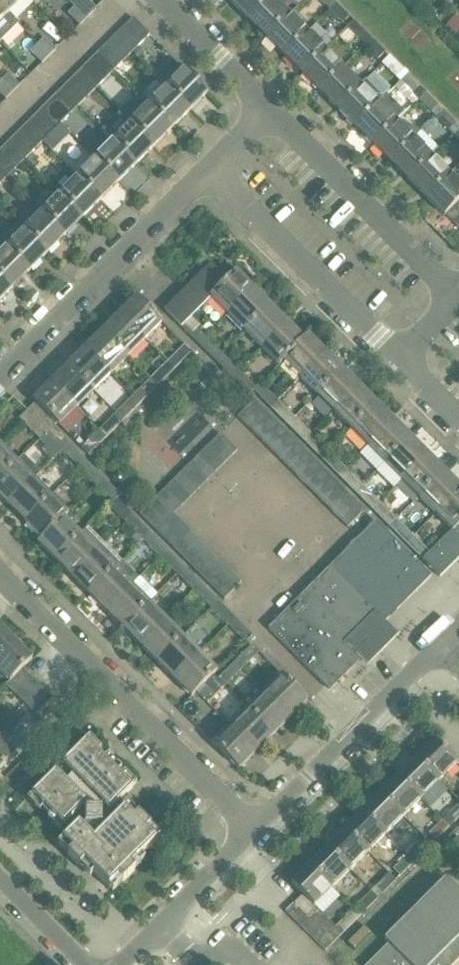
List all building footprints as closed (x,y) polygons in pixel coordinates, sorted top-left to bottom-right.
[(8,15),(23,0),(0,0),(0,7),(8,15)] [(73,8),(85,20),(96,9),(86,0),(72,0),(69,3),(73,8)] [(247,20),(267,0),(232,0),(229,2),(247,20)] [(265,38),(288,15),(272,0),(267,0),(247,20),(265,38)] [(349,17),(335,4),(329,10),(342,24),(349,17)] [(85,20),(73,8),(67,14),(79,26),(85,20)] [(265,38),(283,56),(306,33),(288,15),(265,38)] [(132,18),(123,27),(140,44),(149,35),(132,18)] [(367,35),(353,21),(346,28),(360,42),(367,35)] [(123,27),(115,36),(132,52),(140,44),(123,27)] [(283,56),(301,74),(324,51),(306,33),(283,56)] [(115,36),(106,45),(123,62),(132,52),(115,36)] [(43,38),(37,45),(48,57),(55,50),(43,38)] [(385,53),(371,39),(364,46),(378,60),(385,53)] [(48,57),(37,45),(30,52),(42,63),(48,57)] [(106,45),(97,53),(114,70),(123,62),(106,45)] [(143,54),(138,48),(132,53),(138,59),(143,54)] [(301,74),(319,92),(341,69),(324,51),(301,74)] [(97,53),(89,62),(106,79),(114,70),(97,53)] [(402,70),(388,57),(382,64),(396,77),(402,70)] [(89,62),(80,70),(98,87),(106,79),(89,62)] [(167,88),(166,89),(189,112),(207,93),(184,71),(179,64),(161,82),(167,88)] [(319,92),(336,109),(359,86),(341,69),(319,92)] [(80,70),(72,78),(89,96),(98,87),(80,70)] [(7,74),(0,81),(12,93),(19,86),(7,74)] [(420,88),(406,75),(400,81),(413,95),(420,88)] [(72,78),(63,87),(80,104),(89,96),(72,78)] [(336,109),(354,127),(377,104),(383,98),(366,79),(359,86),(336,109)] [(0,81),(0,94),(5,100),(12,93),(0,81)] [(63,87),(55,95),(72,112),(80,104),(63,87)] [(166,89),(148,107),(171,130),(189,112),(166,89)] [(438,106),(424,93),(418,99),(431,113),(438,106)] [(55,95),(47,104),(63,121),(72,112),(55,95)] [(47,104),(38,112),(55,129),(63,121),(47,104)] [(354,127),(372,145),(395,122),(377,104),(354,127)] [(148,107),(130,124),(153,147),(171,130),(148,107)] [(456,124),(442,110),(435,117),(449,131),(456,124)] [(38,112),(29,121),(46,138),(55,129),(38,112)] [(29,121),(21,130),(38,146),(46,138),(29,121)] [(71,121),(65,128),(72,134),(78,128),(71,121)] [(372,145),(390,163),(413,140),(420,133),(412,126),(405,133),(395,122),(372,145)] [(130,124),(113,142),(136,165),(153,147),(130,124)] [(21,130),(12,138),(30,155),(38,146),(21,130)] [(12,138),(4,146),(21,163),(30,155),(12,138)] [(390,163),(408,181),(430,158),(413,140),(390,163)] [(113,142),(94,161),(117,184),(136,165),(113,142)] [(0,150),(0,159),(12,172),(21,163),(4,146),(0,150)] [(408,181),(426,199),(448,176),(430,158),(408,181)] [(5,180),(12,172),(0,159),(0,175),(5,180)] [(94,161),(76,179),(99,202),(117,184),(94,161)] [(445,215),(458,201),(458,187),(448,176),(426,199),(444,217),(445,215)] [(76,179),(59,196),(81,219),(99,202),(76,179)] [(59,196),(41,214),(64,236),(81,219),(59,196)] [(458,220),(458,201),(445,215),(454,225),(458,220)] [(41,214),(24,231),(47,254),(64,236),(41,214)] [(24,231),(6,249),(28,272),(47,254),(24,231)] [(0,255),(0,278),(11,289),(28,272),(6,249),(0,255)] [(181,328),(210,298),(209,297),(226,281),(210,264),(164,311),(181,328)] [(210,298),(227,315),(253,289),(235,272),(226,281),(209,297),(210,298)] [(11,289),(0,278),(0,300),(11,289)] [(227,315),(244,332),(270,306),(253,289),(227,315)] [(136,298),(119,315),(144,340),(161,323),(136,298)] [(244,332),(261,349),(287,323),(270,306),(244,332)] [(119,315),(102,332),(127,357),(144,340),(119,315)] [(261,349),(278,366),(308,336),(307,336),(303,340),(287,323),(261,349)] [(187,334),(197,344),(204,337),(194,327),(187,334)] [(102,332),(85,349),(110,374),(127,357),(102,332)] [(283,362),(300,379),(325,353),(308,336),(278,366),(283,362)] [(204,337),(197,344),(208,355),(215,348),(204,337)] [(85,349),(68,366),(93,391),(110,374),(85,349)] [(177,352),(166,363),(173,370),(184,359),(177,352)] [(300,379),(316,395),(342,370),(325,353),(300,379)] [(221,368),(231,378),(238,371),(228,361),(221,368)] [(173,370),(166,363),(155,374),(162,381),(173,370)] [(68,366),(50,383),(76,408),(93,391),(68,366)] [(316,395),(333,412),(359,387),(342,370),(316,395)] [(238,371),(231,378),(242,389),(249,382),(238,371)] [(33,400),(35,403),(56,424),(58,426),(76,408),(50,383),(33,400)] [(143,386),(132,397),(139,404),(150,393),(143,386)] [(333,412),(350,429),(376,404),(359,387),(333,412)] [(259,397),(270,408),(277,401),(266,390),(259,397)] [(139,404),(132,397),(122,408),(129,415),(139,404)] [(236,418),(245,426),(262,409),(254,401),(236,418)] [(277,401),(270,408),(280,419),(288,412),(277,401)] [(35,403),(27,411),(48,432),(56,424),(35,403)] [(350,429),(368,447),(393,421),(376,404),(350,429)] [(245,426),(254,435),(271,418),(262,409),(245,426)] [(48,432),(27,411),(18,420),(39,441),(48,432)] [(254,435),(262,443),(279,426),(271,418),(254,435)] [(109,420),(98,431),(105,438),(116,427),(109,420)] [(368,447),(385,464),(410,438),(393,421),(368,447)] [(293,431),(304,442),(311,435),(300,424),(293,431)] [(262,443),(271,452),(288,435),(279,426),(262,443)] [(105,438),(98,431),(87,442),(94,449),(105,438)] [(53,461),(61,452),(69,445),(58,434),(51,441),(52,443),(43,452),(53,461)] [(219,435),(207,448),(223,464),(236,451),(219,435)] [(271,452),(279,460),(296,444),(288,435),(271,452)] [(311,435),(304,442),(314,453),(321,446),(311,435)] [(385,464),(402,481),(427,455),(410,438),(385,464)] [(279,460),(288,469),(305,452),(296,444),(279,460)] [(69,445),(61,452),(72,463),(79,456),(69,445)] [(17,464),(0,447),(0,480),(17,464)] [(207,448),(198,456),(215,473),(223,464),(207,448)] [(288,469),(296,477),(313,460),(305,452),(288,469)] [(402,481),(419,498),(444,472),(427,455),(402,481)] [(198,456),(190,465),(206,482),(215,473),(198,456)] [(8,506),(33,480),(41,473),(24,457),(17,464),(0,480),(0,498),(8,506)] [(327,465),(338,476),(345,469),(334,458),(327,465)] [(296,477),(305,486),(322,469),(313,460),(296,477)] [(190,465),(181,473),(198,490),(206,482),(190,465)] [(85,475),(95,486),(103,479),(92,468),(85,475)] [(305,486),(313,494),(330,477),(322,469),(305,486)] [(345,469),(338,476),(348,487),(355,480),(345,469)] [(436,515),(458,491),(458,487),(444,472),(419,498),(436,515)] [(181,473),(173,481),(189,498),(198,490),(181,473)] [(313,494),(322,502),(339,486),(330,477),(313,494)] [(103,479),(95,486),(106,497),(113,490),(103,479)] [(8,506),(25,523),(50,497),(33,480),(8,506)] [(173,481),(164,490),(182,506),(189,498),(173,481)] [(322,502),(330,511),(347,494),(339,486),(322,502)] [(139,515),(156,532),(173,515),(182,506),(164,490),(139,515)] [(452,531),(453,532),(458,525),(458,491),(436,515),(452,531)] [(361,499),(372,510),(379,502),(368,492),(361,499)] [(330,511),(339,520),(356,503),(347,494),(330,511)] [(25,523),(41,539),(67,514),(50,497),(25,523)] [(379,502),(372,510),(383,520),(390,513),(379,502)] [(356,503),(339,520),(347,528),(364,511),(356,503)] [(115,513),(125,524),(132,517),(122,506),(115,513)] [(37,543),(55,561),(80,536),(63,519),(68,515),(67,514),(41,539),(37,543)] [(156,532),(165,541),(182,524),(173,515),(156,532)] [(132,517),(125,524),(136,535),(143,528),(132,517)] [(375,522),(359,538),(387,566),(403,550),(375,522)] [(165,541),(173,549),(190,532),(182,524),(165,541)] [(452,531),(422,561),(439,578),(458,558),(458,525),(453,532),(452,531)] [(395,533),(405,544),(412,537),(402,526),(395,533)] [(55,561),(72,579),(106,545),(89,527),(80,536),(55,561)] [(173,549),(181,557),(198,540),(190,532),(173,549)] [(412,537),(405,544),(416,555),(423,548),(412,537)] [(359,538),(338,559),(365,587),(387,566),(359,538)] [(148,547),(159,558),(166,551),(155,540),(148,547)] [(181,557),(190,566),(207,549),(198,540),(181,557)] [(72,579),(89,596),(115,570),(123,561),(106,545),(72,579)] [(190,566),(199,575),(215,558),(207,549),(190,566)] [(421,568),(403,550),(387,566),(405,584),(421,568)] [(166,551),(159,558),(170,569),(177,562),(166,551)] [(199,575),(207,583),(224,566),(215,558),(199,575)] [(338,559),(303,594),(330,622),(347,605),(365,587),(338,559)] [(207,583),(216,592),(232,575),(224,566),(207,583)] [(387,566),(365,587),(384,605),(405,584),(387,566)] [(89,596),(106,612),(131,587),(115,570),(89,596)] [(182,581),(193,592),(200,585),(189,574),(182,581)] [(232,575),(216,592),(224,600),(241,583),(232,575)] [(200,585),(193,592),(204,603),(211,596),(200,585)] [(106,612),(123,629),(148,604),(131,587),(106,612)] [(365,587),(347,605),(365,624),(384,605),(365,587)] [(303,594),(286,610),(314,638),(330,622),(303,594)] [(123,629),(140,646),(165,621),(148,604),(123,629)] [(347,605),(330,622),(358,650),(374,633),(365,624),(347,605)] [(216,615),(227,626),(234,619),(223,608),(216,615)] [(267,629),(295,657),(314,638),(286,610),(267,629)] [(234,619),(227,626),(238,637),(245,630),(234,619)] [(140,646),(157,663),(182,638),(165,621),(140,646)] [(330,622),(314,638),(342,666),(358,650),(330,622)] [(13,641),(0,628),(0,654),(13,641)] [(157,663),(174,680),(199,655),(182,638),(157,663)] [(314,638),(295,657),(323,685),(342,666),(314,638)] [(9,682),(22,669),(32,660),(13,641),(0,654),(0,673),(9,682)] [(245,652),(234,663),(241,670),(252,659),(245,652)] [(199,655),(174,680),(191,697),(195,693),(204,684),(213,675),(216,672),(199,655)] [(241,670),(234,663),(223,674),(230,681),(241,670)] [(6,686),(14,694),(31,677),(22,669),(9,682),(6,686)] [(213,675),(204,684),(216,696),(224,687),(213,675)] [(281,676),(264,693),(289,719),(307,701),(281,676)] [(14,694),(23,703),(40,686),(31,677),(14,694)] [(216,696),(204,684),(195,693),(207,704),(216,696)] [(40,686),(23,703),(31,711),(48,694),(40,686)] [(241,703),(247,710),(273,735),(289,719),(264,693),(257,687),(241,703)] [(35,715),(45,725),(62,708),(52,698),(35,715)] [(247,710),(230,727),(255,752),(273,735),(247,710)] [(255,752),(230,727),(212,744),(238,770),(255,752)] [(14,756),(0,741),(0,770),(14,756)] [(434,741),(416,759),(438,782),(456,764),(434,741)] [(61,765),(77,781),(101,757),(85,742),(61,765)] [(77,781),(92,797),(116,773),(101,757),(77,781)] [(416,759),(398,777),(421,799),(438,782),(416,759)] [(31,796),(47,812),(71,788),(55,772),(31,796)] [(116,773),(92,797),(108,812),(132,789),(116,773)] [(398,777),(380,794),(403,817),(421,799),(398,777)] [(71,788),(47,812),(63,828),(86,804),(71,788)] [(380,794),(362,812),(385,835),(403,817),(380,794)] [(453,823),(458,817),(458,804),(446,816),(453,823)] [(155,842),(152,839),(145,832),(149,828),(137,816),(133,820),(123,810),(107,826),(118,837),(104,851),(77,825),(61,842),(71,852),(67,856),(79,868),(83,864),(108,889),(118,879),(122,883),(134,871),(130,867),(155,842)] [(84,811),(84,827),(101,826),(101,811),(84,811)] [(362,812),(344,830),(367,853),(385,835),(362,812)] [(429,834),(435,841),(449,828),(442,821),(429,834)] [(344,830),(327,848),(349,871),(367,853),(344,830)] [(411,852),(418,859),(431,846),(424,839),(411,852)] [(327,848),(309,866),(331,889),(349,871),(327,848)] [(393,870),(400,877),(413,863),(406,857),(393,870)] [(290,884),(302,895),(313,907),(314,906),(331,889),(309,866),(290,884)] [(375,888),(381,894),(382,895),(395,881),(388,874),(375,888)] [(458,960),(458,892),(446,879),(384,941),(388,945),(368,964),(454,964),(458,960)] [(357,905),(364,912),(378,899),(371,892),(357,905)] [(302,895),(294,903),(310,920),(318,911),(314,906),(313,907),(302,895)] [(310,920),(294,903),(285,912),(324,952),(342,935),(318,911),(310,920)] [(340,924),(346,930),(347,931),(361,917),(354,910),(340,924)] [(370,934),(364,927),(347,944),(354,951),(370,934)]
